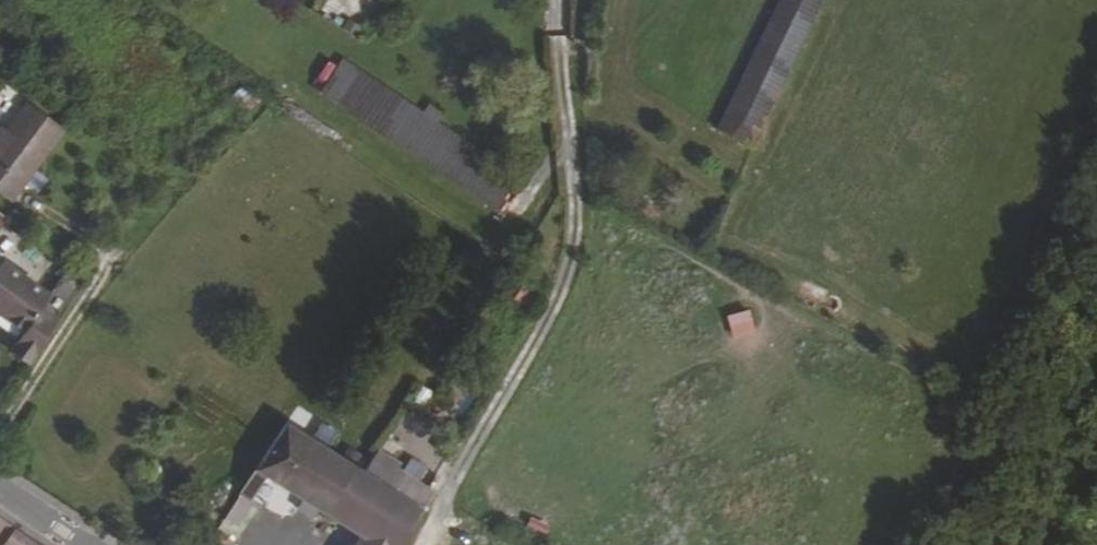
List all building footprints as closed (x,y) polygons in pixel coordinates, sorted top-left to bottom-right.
[(755,144),(827,0),(784,0),(721,126),(755,144)] [(406,116),(325,67),(305,98),(484,211),(504,178),(422,127),(428,118),(411,108),(406,116)] [(53,140),(15,109),(0,128),(0,184),(10,193),(53,140)] [(10,256),(0,270),(0,319),(23,332),(7,355),(27,366),(61,315),(45,303),(55,291),(10,256)] [(827,301),(830,294),(801,282),(796,297),(823,309),(825,306),(828,307),(832,309),(834,312),(837,313),(840,313),(842,312),(843,310),(844,309),(842,306),(840,304),(837,303),(834,302),(827,301)] [(732,336),(756,331),(750,308),(727,314),(732,336)] [(255,482),(352,544),(351,544),(390,544),(410,512),(364,484),(277,431),(249,476),(213,530),(223,538),(242,508),(240,506),(255,482)] [(379,460),(364,484),(410,512),(421,493),(386,472),(389,467),(379,460)] [(24,541),(0,526),(0,544),(30,544),(24,541)]
